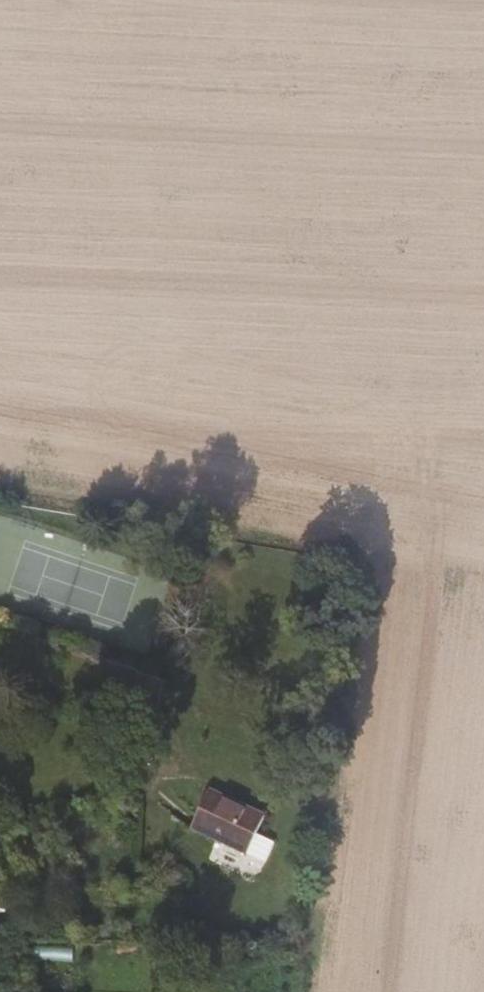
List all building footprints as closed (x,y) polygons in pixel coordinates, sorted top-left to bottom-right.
[(245,857),(264,817),(210,792),(191,832),(245,857)]
